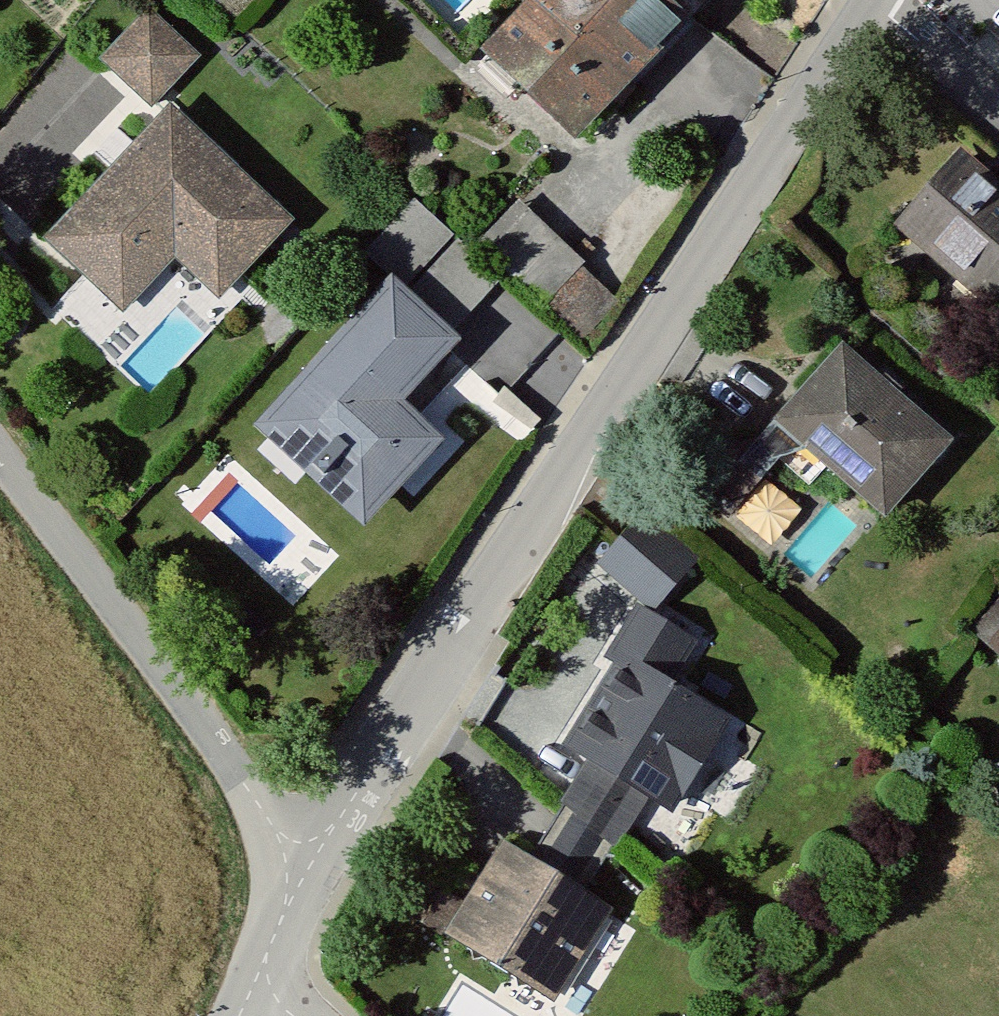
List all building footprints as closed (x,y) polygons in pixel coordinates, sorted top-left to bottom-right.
[(211,0),(233,22),(255,0),(212,0),(211,0)] [(483,56),(573,140),(703,0),(535,0),(483,56)] [(194,56),(149,13),(107,58),(151,101),(194,56)] [(285,221),(171,114),(54,239),(123,304),(175,249),(220,291),(285,221)] [(961,162),(903,231),(993,306),(998,298),(998,193),(961,162)] [(421,195),(376,240),(460,322),(504,278),(421,195)] [(582,262),(521,205),(483,245),(544,302),(580,265),(582,262)] [(584,339),(619,302),(580,265),(544,302),(584,339)] [(455,332),(387,269),(244,423),(361,531),(446,440),(396,394),(455,332)] [(951,443),(843,346),(758,440),(718,451),(692,480),(728,513),(782,453),(810,479),(831,456),(891,510),(951,443)] [(697,559),(640,509),(596,559),(654,609),(697,559)] [(620,659),(566,746),(595,764),(648,796),(672,811),(726,724),(667,688),(698,639),(636,601),(606,650),(620,659)] [(977,632),(998,652),(998,608),(977,632)] [(648,796),(595,764),(533,863),(586,896),(648,796)] [(504,846),(447,938),(554,1005),(611,912),(586,896),(533,863),(504,846)] [(460,898),(424,876),(405,907),(441,929),(460,898)]
